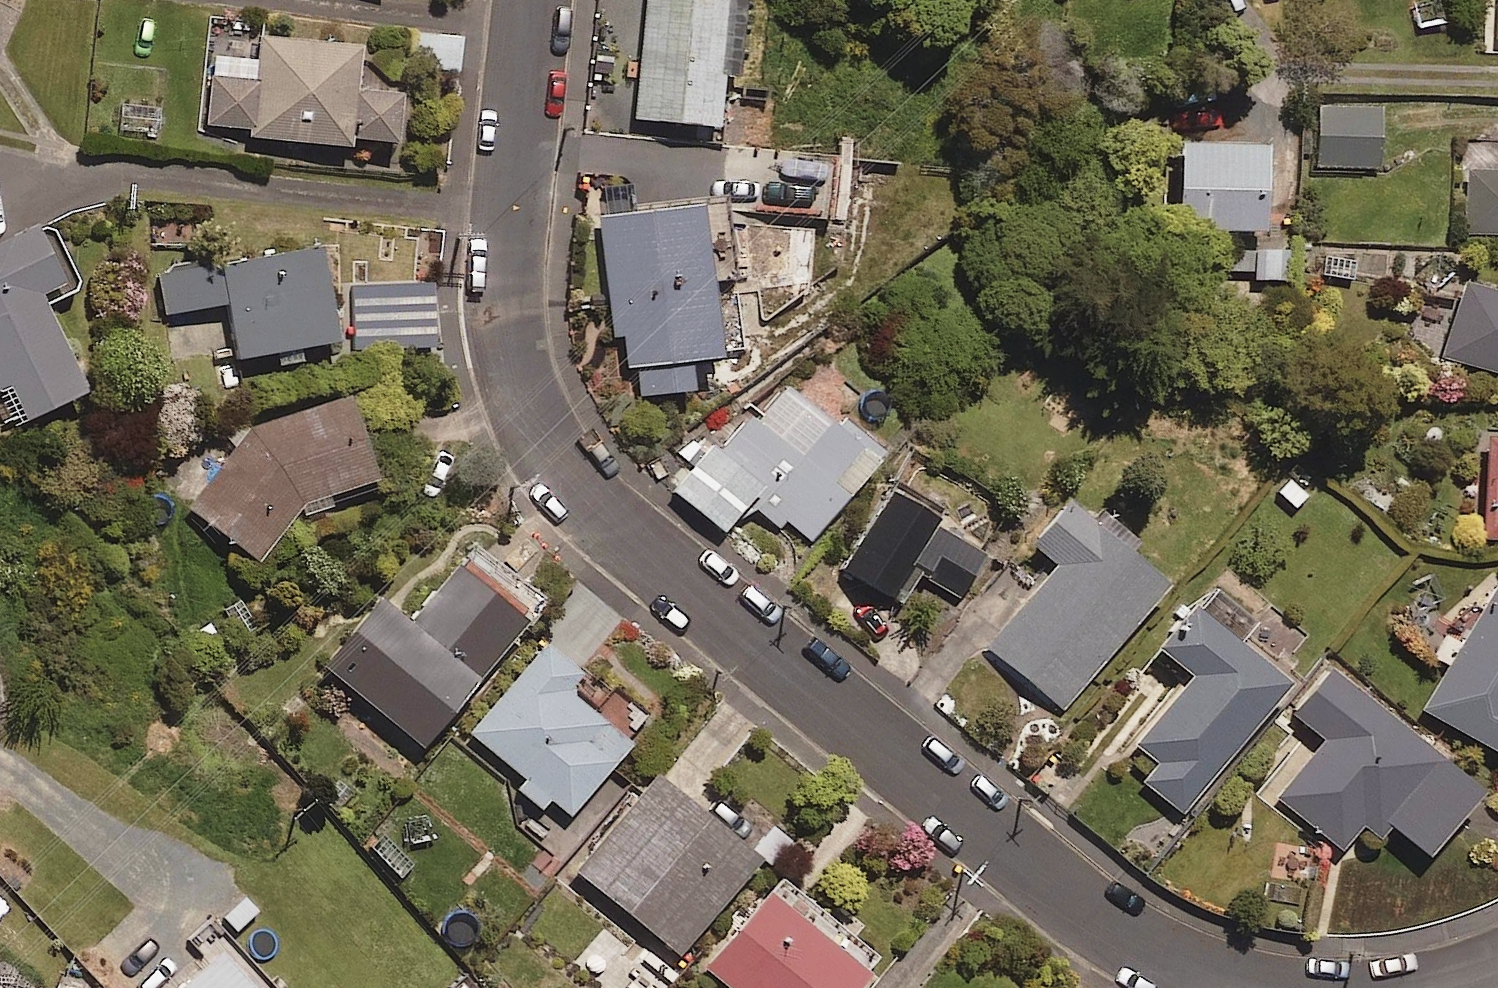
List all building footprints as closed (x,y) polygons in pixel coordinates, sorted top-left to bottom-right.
[(633,115),(713,121),(717,70),(732,71),(737,0),(641,0),(633,115)] [(345,132),(389,135),(393,86),(349,83),(352,40),(254,33),(251,77),(207,74),(203,122),(244,125),(244,133),(344,140),(345,132)] [(462,35),(417,33),(416,69),(461,70),(462,35)] [(114,103),(113,133),(157,135),(158,105),(114,103)] [(1377,106),(1316,105),(1316,165),(1377,166),(1377,106)] [(1257,139),(1173,140),(1174,226),(1258,225),(1257,139)] [(1465,143),(1466,232),(1497,232),(1497,142),(1465,143)] [(721,197),(595,213),(615,372),(632,370),(635,391),(686,385),(683,354),(712,351),(703,278),(731,274),(721,197)] [(40,217),(0,237),(0,411),(5,420),(78,385),(37,301),(73,284),(40,217)] [(331,338),(317,247),(155,272),(161,309),(201,302),(209,357),(331,338)] [(1261,314),(1261,275),(1282,275),(1281,248),(1226,248),(1226,314),(1261,314)] [(1458,281),(1443,354),(1497,366),(1497,289),(1458,281)] [(348,331),(348,359),(403,359),(403,331),(348,331)] [(754,507),(781,529),(785,524),(806,541),(881,449),(830,408),(822,418),(780,384),(758,412),(749,405),(685,459),(667,486),(718,527),(751,487),(762,497),(754,507)] [(251,555),(278,516),(326,499),(323,490),(369,474),(339,392),(244,426),(185,509),(251,555)] [(1482,433),(1482,536),(1497,536),(1497,433),(1482,433)] [(945,520),(885,484),(838,564),(898,600),(915,571),(957,596),(983,552),(941,526),(945,520)] [(1162,579),(1056,496),(1023,538),(1052,561),(985,646),(1061,707),(1162,579)] [(518,616),(444,554),(414,589),(424,598),(405,621),(371,593),(315,660),(413,741),(518,616)] [(1492,578),(1419,707),(1497,751),(1497,582),(1492,578)] [(1232,637),(1248,617),(1202,581),(1153,645),(1186,671),(1131,741),(1155,760),(1139,780),(1177,810),(1282,676),(1232,637)] [(521,775),(512,786),(539,807),(547,797),(565,811),(643,716),(611,689),(591,713),(559,687),(571,671),(537,643),(466,730),(521,775)] [(1474,786),(1325,665),(1289,709),(1321,735),(1273,795),(1337,847),(1353,828),(1369,841),(1385,822),(1421,851),(1474,786)] [(752,853),(649,773),(572,871),(675,951),(752,853)] [(383,833),(365,853),(395,880),(413,860),(383,833)] [(1307,845),(1273,842),(1269,881),(1304,884),(1307,845)] [(702,966),(729,987),(847,987),(872,957),(774,877),(702,966)] [(213,947),(172,987),(253,987),(213,947)] [(443,987),(465,987),(453,977),(443,987)]
